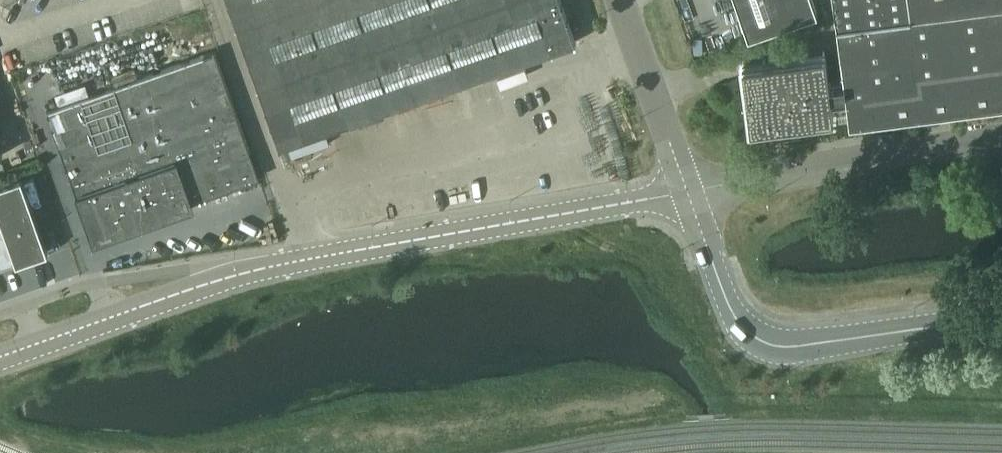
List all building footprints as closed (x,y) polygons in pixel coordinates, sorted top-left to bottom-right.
[(280,145),(577,41),(563,0),(229,0),(280,145)] [(749,36),(817,12),(813,0),(737,0),(749,36)] [(764,59),(764,60),(746,62),(746,61),(744,61),(744,63),(745,63),(748,81),(747,81),(747,83),(748,83),(751,101),(750,101),(750,103),(751,102),(753,121),(752,121),(752,122),(754,122),(754,121),(772,119),(772,120),(774,120),(774,119),(783,118),(784,127),(794,126),(793,117),(794,117),(793,116),(812,114),(812,115),(813,115),(813,114),(832,111),(832,112),(833,112),(833,111),(832,111),(830,92),(831,92),(831,91),(846,89),(850,121),(1001,102),(1001,0),(834,0),(845,80),(828,82),(827,72),(828,72),(828,71),(827,71),(825,52),(826,52),(825,51),(824,51),(824,52),(805,54),(805,53),(804,54),(804,55),(786,57),(786,56),(784,56),(784,57),(766,60),(766,59),(764,59)] [(164,211),(260,177),(216,50),(48,109),(92,236),(144,218),(143,215),(158,209),(161,217),(165,216),(164,211)] [(326,131),(288,144),(289,145),(292,155),(330,142),(327,133),(326,131)] [(0,184),(0,268),(49,251),(22,176),(0,184)]
